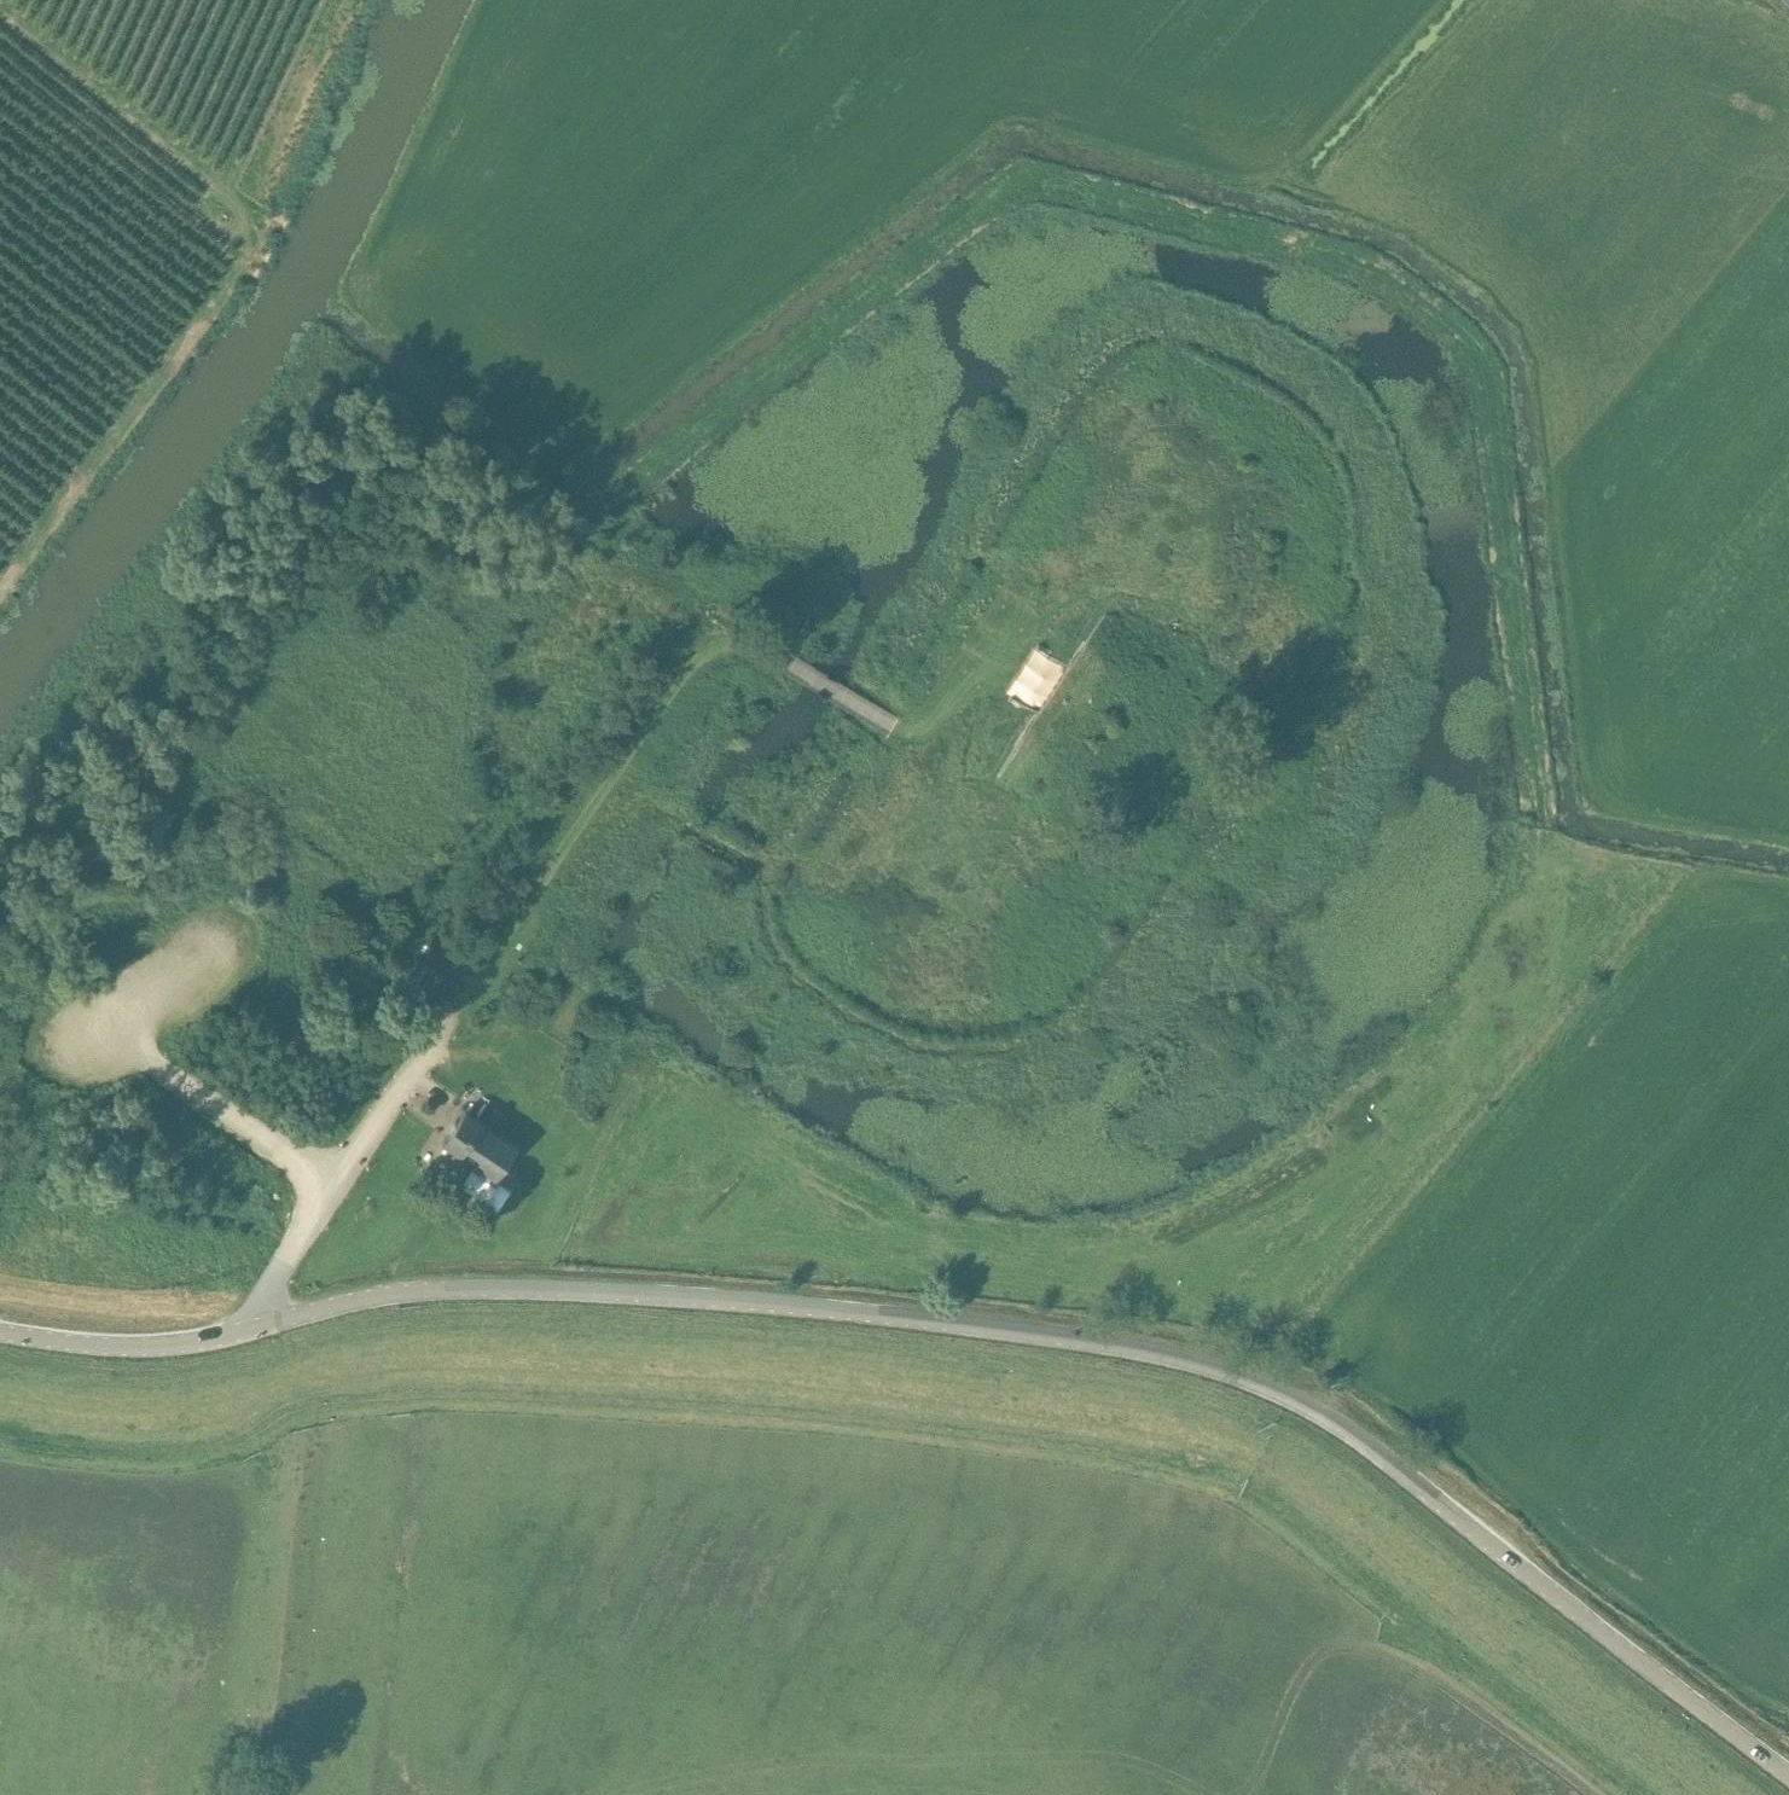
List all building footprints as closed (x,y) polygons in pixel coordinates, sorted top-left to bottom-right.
[(421,961),(406,982),(423,993),(437,972),(421,961)] [(473,1075),(446,1115),(512,1156),(538,1115),(473,1075)]
